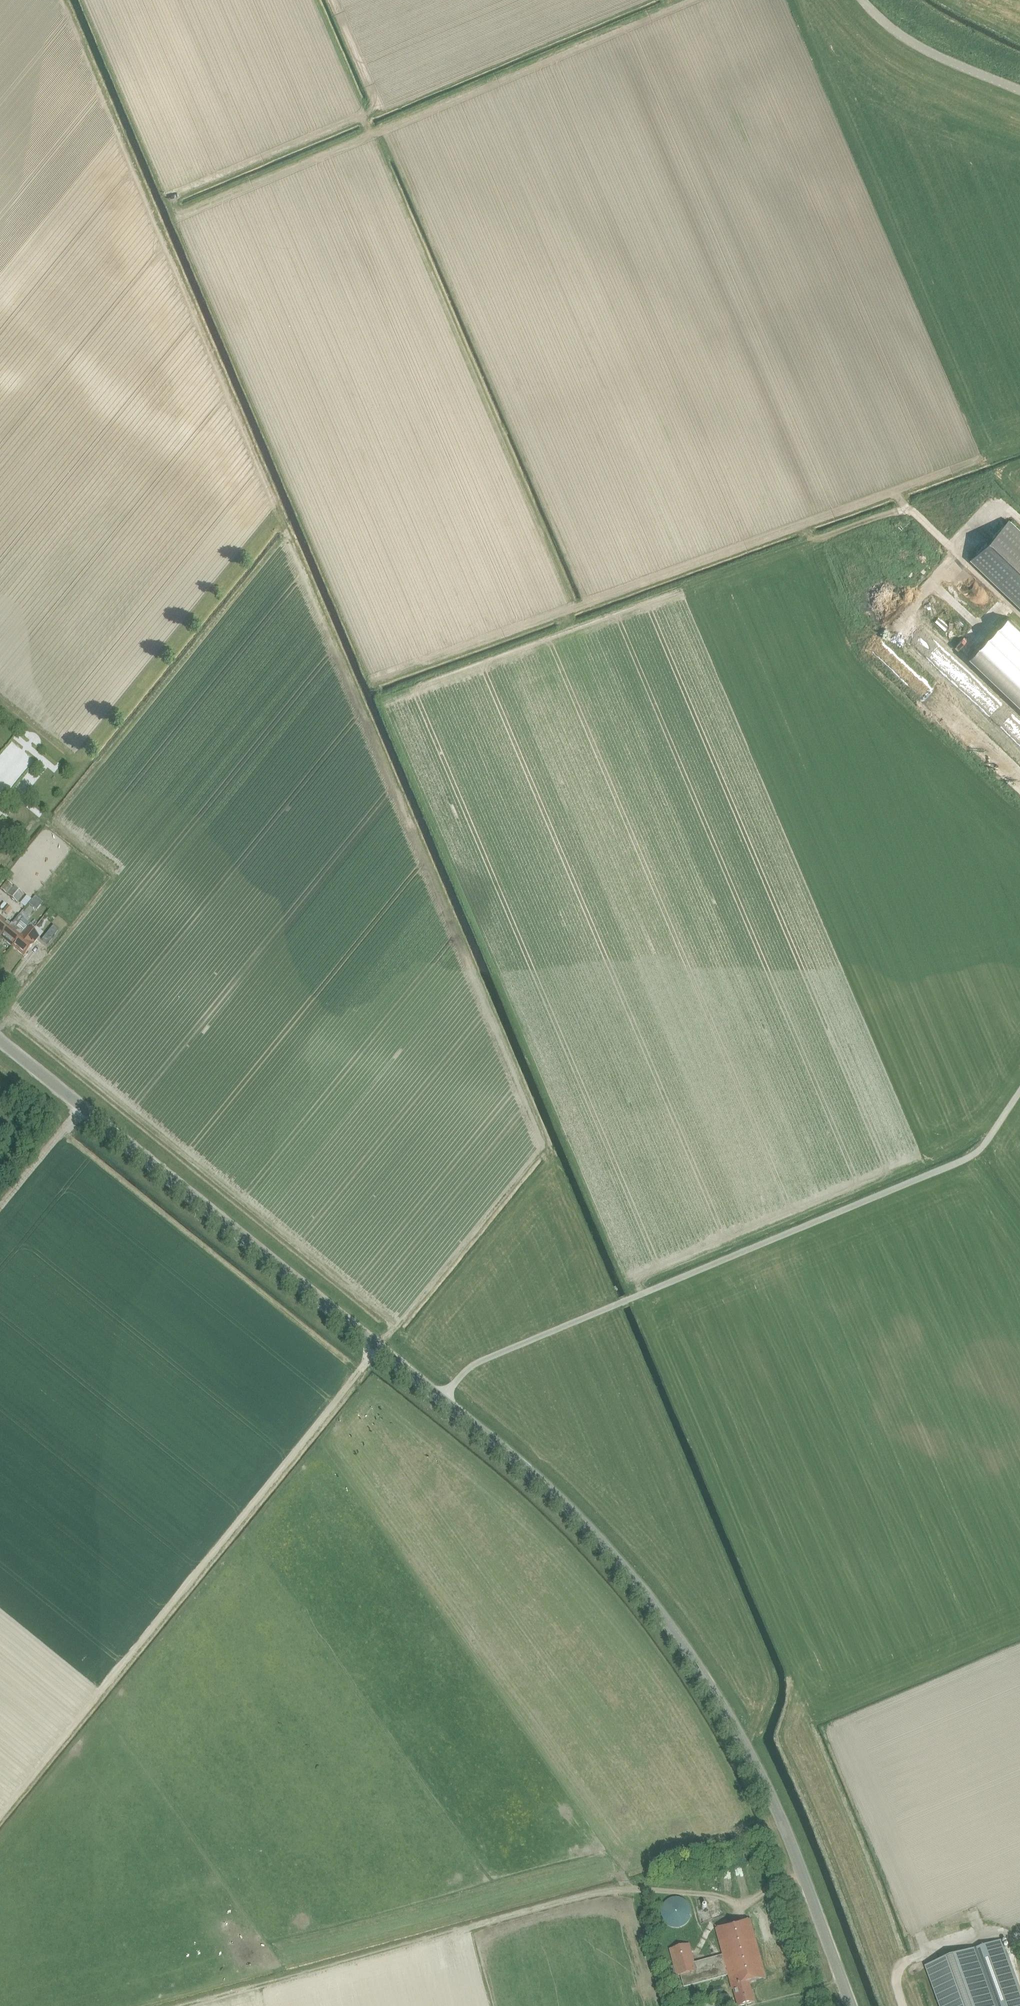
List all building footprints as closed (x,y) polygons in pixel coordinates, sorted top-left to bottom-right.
[(1006,520),(970,558),(1019,605),(1019,533),(1006,520)] [(1019,704),(1019,628),(1008,616),(969,656),(1019,704)] [(0,754),(0,775),(9,765),(12,768),(4,778),(12,784),(33,759),(11,741),(0,754)] [(7,882),(0,889),(5,894),(12,886),(7,882)] [(14,887),(7,895),(17,903),(23,895),(14,887)] [(35,896),(28,904),(36,911),(43,903),(35,896)] [(7,906),(3,912),(7,915),(12,910),(7,906)] [(22,935),(15,929),(23,919),(19,915),(10,926),(1,938),(12,947),(22,935)] [(10,926),(0,917),(0,937),(1,938),(10,926)] [(39,937),(32,931),(34,928),(30,925),(22,935),(12,947),(24,956),(39,937)] [(691,1915),(691,1913),(691,1912),(691,1911),(691,1910),(691,1909),(690,1908),(690,1906),(689,1905),(688,1904),(687,1903),(686,1902),(685,1901),(684,1900),(682,1899),(680,1899),(679,1898),(678,1898),(676,1898),(675,1898),(674,1898),(672,1899),(671,1899),(670,1900),(668,1900),(667,1901),(665,1902),(664,1903),(663,1905),(663,1906),(662,1907),(662,1908),(661,1910),(661,1911),(661,1912),(661,1913),(661,1915),(661,1917),(661,1918),(662,1919),(663,1921),(663,1922),(664,1923),(665,1924),(666,1925),(668,1926),(669,1927),(670,1927),(671,1928),(673,1928),(674,1928),(676,1929),(678,1928),(679,1928),(681,1928),(682,1927),(683,1927),(685,1926),(686,1925),(687,1924),(688,1923),(689,1922),(690,1920),(690,1919),(691,1917),(691,1916),(691,1915)] [(723,1955),(728,1976),(733,1991),(734,1990),(738,2005),(742,2005),(754,2003),(749,1984),(766,1979),(750,1920),(716,1930),(723,1955)] [(963,1956),(928,1968),(941,2005),(1019,2005),(1019,1996),(1001,1942),(963,1956)] [(680,1976),(683,1988),(728,1976),(723,1955),(694,1963),(689,1944),(669,1950),(676,1977),(680,1976)]
